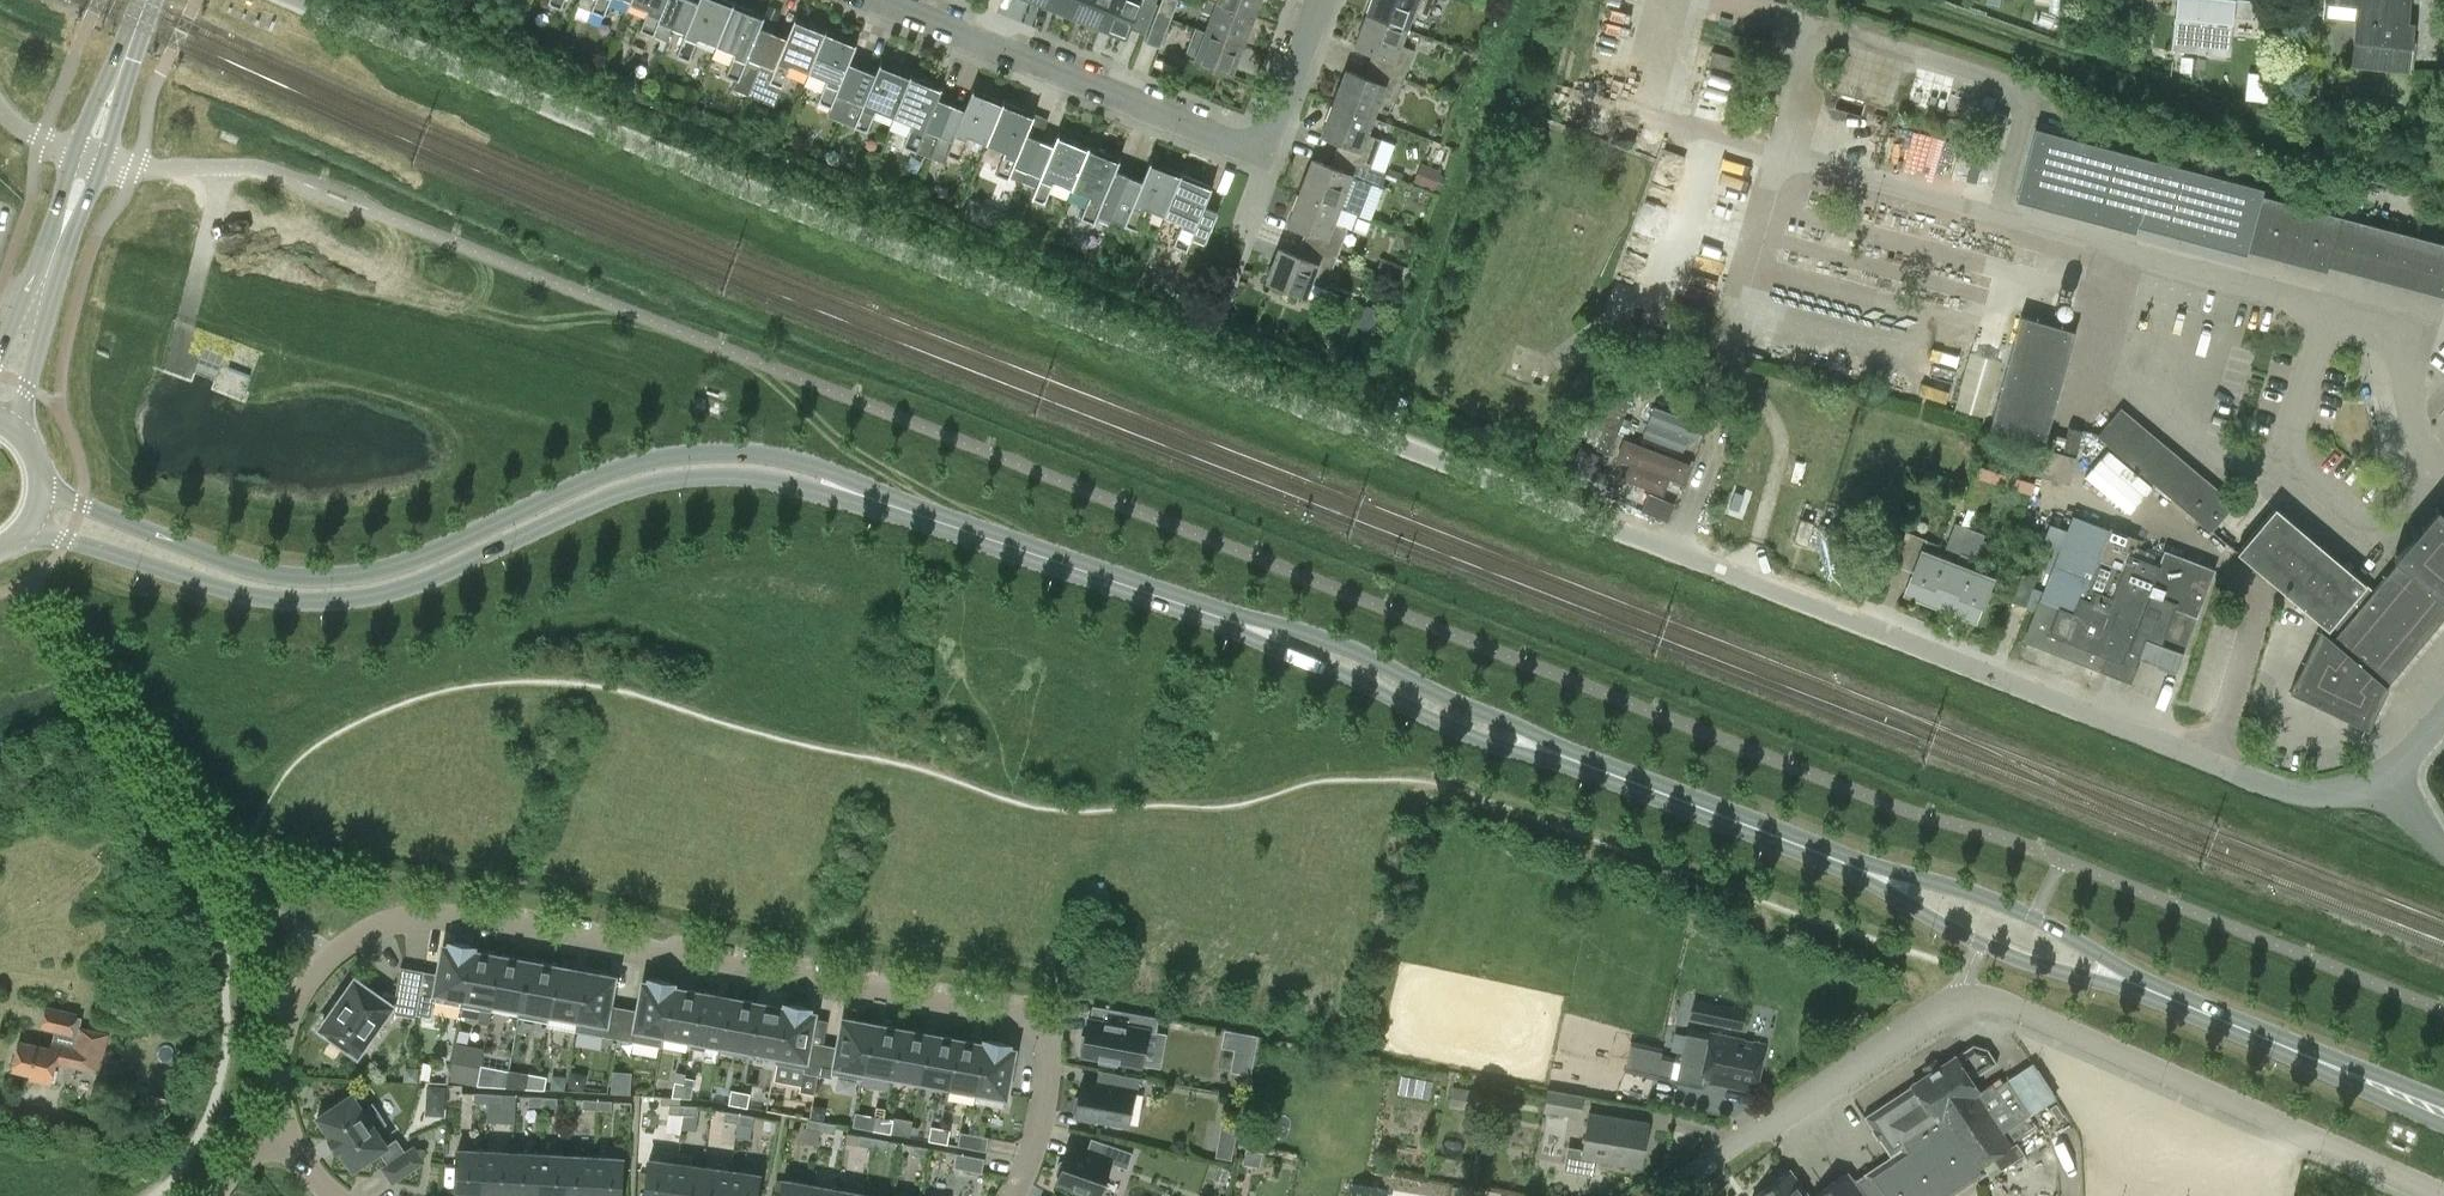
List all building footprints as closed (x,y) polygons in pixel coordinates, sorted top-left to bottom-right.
[(577,4),(605,15),(611,0),(578,0),(577,4)] [(631,2),(647,9),(646,13),(647,13),(641,29),(661,38),(656,50),(662,52),(672,27),(683,0),(631,0),(631,2)] [(734,0),(698,0),(698,1),(695,0),(683,0),(672,27),(686,32),(677,54),(689,59),(698,37),(716,44),(734,0)] [(716,44),(735,52),(726,74),(738,79),(734,88),(748,94),(761,62),(773,31),(760,26),(766,11),(740,0),(734,0),(716,44)] [(1079,0),(1047,0),(1045,6),(1072,17),(1079,0)] [(1072,17),(1098,28),(1110,0),(1079,0),(1072,17)] [(1098,28),(1126,39),(1131,27),(1144,33),(1156,0),(1110,0),(1098,28)] [(1170,17),(1177,0),(1161,0),(1156,12),(1170,17)] [(1216,1),(1215,1),(1213,0),(1205,0),(1201,9),(1211,13),(1205,29),(1205,30),(1242,44),(1253,15),(1216,1)] [(1253,15),(1259,0),(1216,0),(1216,1),(1253,15)] [(1367,13),(1406,28),(1413,11),(1427,17),(1433,0),(1372,0),(1367,13)] [(2171,48),(2207,52),(2211,18),(2232,20),(2234,0),(2176,0),(2171,48)] [(2324,14),(2358,18),(2353,61),(2407,67),(2412,23),(2406,23),(2408,0),(2325,0),(2324,14)] [(1170,17),(1156,12),(1145,41),(1159,46),(1170,17)] [(809,71),(827,25),(797,13),(787,37),(773,31),(761,62),(774,68),(769,81),(782,86),(791,64),(809,71)] [(1406,28),(1367,13),(1355,45),(1373,52),(1368,64),(1404,78),(1415,49),(1400,44),(1406,28)] [(827,25),(809,71),(827,79),(818,101),(844,112),(845,112),(863,67),(849,62),(859,38),(827,25)] [(1231,73),(1242,44),(1205,30),(1205,29),(1195,26),(1184,56),(1231,73)] [(1711,47),(1695,108),(1722,115),(1739,54),(1711,47)] [(894,116),(913,70),(882,58),(876,73),(863,67),(845,112),(844,112),(840,120),(867,131),(876,109),(894,116)] [(1333,102),(1373,117),(1379,100),(1394,106),(1404,78),(1368,64),(1363,76),(1345,69),(1333,102)] [(913,70),(894,116),(912,124),(904,145),(930,156),(952,103),(938,98),(944,83),(913,70)] [(987,143),(1006,97),(974,84),(965,109),(952,103),(930,156),(944,162),(948,153),(959,158),(969,135),(987,143)] [(2271,94),(2268,106),(2283,109),(2286,97),(2271,94)] [(1006,97),(987,143),(1005,150),(996,173),(1009,178),(1010,176),(1023,182),(1040,139),(1027,134),(1037,109),(1006,97)] [(1373,117),(1333,102),(1321,134),(1339,141),(1334,153),(1370,166),(1381,138),(1367,133),(1373,117)] [(2154,159),(2036,127),(2017,199),(2135,231),(2137,224),(2154,159)] [(1072,188),(1091,142),(1059,129),(1053,144),(1040,139),(1023,182),(1036,187),(1035,191),(1032,190),(1029,196),(1045,203),(1054,180),(1072,188)] [(1091,142),(1072,188),(1090,195),(1081,217),(1093,222),(1097,213),(1111,219),(1129,175),(1116,170),(1122,154),(1091,142)] [(1370,166),(1334,153),(1330,165),(1312,159),(1300,191),(1339,206),(1358,213),(1370,182),(1381,186),(1386,173),(1370,167),(1370,166)] [(1165,215),(1184,169),(1153,156),(1143,181),(1129,175),(1111,219),(1137,230),(1146,208),(1165,215)] [(2263,187),(2154,159),(2137,224),(2245,253),(2246,250),(2261,194),(2263,187)] [(1414,181),(1434,189),(1441,170),(1421,162),(1414,181)] [(1184,169),(1165,215),(1183,222),(1173,245),(1184,250),(1200,256),(1200,255),(1206,241),(1207,241),(1219,212),(1205,206),(1215,181),(1184,169)] [(1358,213),(1339,206),(1300,191),(1288,223),(1305,230),(1301,242),(1337,256),(1347,227),(1352,229),(1358,213)] [(2328,265),(2443,296),(2443,242),(2261,194),(2246,250),(2326,271),(2328,265)] [(1265,281),(1306,297),(1313,279),(1326,284),(1337,256),(1301,242),(1296,255),(1278,248),(1265,281)] [(1184,252),(1167,294),(1183,300),(1189,284),(1192,276),(1197,263),(1199,258),(1184,252)] [(1386,257),(1380,274),(1384,275),(1382,279),(1397,285),(1405,265),(1386,257)] [(1213,270),(1197,263),(1192,276),(1208,282),(1213,270)] [(2021,314),(1989,427),(2001,430),(1993,460),(2068,482),(2076,456),(2062,452),(2066,436),(2047,431),(2076,330),(2021,314)] [(1962,367),(1958,405),(1988,408),(1992,370),(1962,367)] [(1611,408),(1625,413),(1634,389),(1620,384),(1611,408)] [(1640,398),(1627,430),(1693,456),(1706,424),(1640,398)] [(2096,435),(2211,531),(2235,503),(2120,406),(2096,435)] [(1596,448),(1610,453),(1619,429),(1606,424),(1605,426),(1596,448)] [(1694,469),(1620,435),(1606,465),(1680,499),(1694,469)] [(1566,478),(1603,493),(1610,474),(1573,460),(1566,478)] [(1964,504),(1969,505),(1977,507),(1982,509),(1982,508),(1990,480),(1990,479),(1972,474),(1964,504)] [(1990,480),(1985,498),(2000,502),(2022,508),(2026,491),(1990,480)] [(1649,489),(1641,508),(1667,519),(1675,499),(1649,489)] [(1735,491),(1729,507),(1738,510),(1744,494),(1735,491)] [(1955,522),(1945,547),(1962,553),(1971,529),(1969,528),(1977,507),(1969,505),(1961,525),(1955,522)] [(2437,513),(2399,558),(2400,559),(2374,590),(2276,506),(2237,552),(2322,624),(2290,691),(2368,729),(2389,686),(2387,685),(2443,618),(2443,519),(2437,513)] [(2110,527),(2073,513),(2024,640),(2131,682),(2141,657),(2177,671),(2217,568),(2165,548),(2159,563),(2131,553),(2137,538),(2110,527)] [(1799,518),(1794,541),(1808,544),(1813,521),(1799,518)] [(1992,579),(1964,568),(1969,556),(1976,558),(1976,557),(1980,559),(1984,556),(1989,544),(1988,540),(1983,538),(1985,534),(1971,529),(1962,553),(1957,565),(1940,608),(1975,621),(1992,579)] [(1940,608),(1957,565),(1922,551),(1905,594),(1940,608)] [(2025,606),(2036,578),(2022,573),(2012,600),(2025,606)] [(424,970),(418,1001),(416,1013),(430,1015),(433,1000),(462,1005),(472,949),(473,950),(474,946),(449,941),(449,945),(443,944),(438,972),(424,970)] [(492,1002),(501,955),(473,950),(472,949),(462,1005),(480,1008),(478,1021),(489,1023),(493,1002),(492,1002)] [(520,1007),(529,960),(501,955),(492,1002),(493,1002),(519,1007),(520,1007)] [(548,1012),(557,965),(529,960),(520,1007),(519,1007),(518,1015),(547,1021),(549,1012),(548,1012)] [(416,1013),(418,1001),(424,970),(400,965),(395,994),(384,992),(381,996),(355,978),(343,995),(341,993),(341,992),(340,991),(328,1008),(329,1009),(330,1008),(332,1010),(321,1027),(333,1036),(333,1037),(343,1044),(344,1043),(357,1053),(388,1009),(396,1011),(395,1012),(415,1016),(416,1013)] [(577,1017),(580,998),(585,970),(557,965),(548,1012),(549,1012),(577,1017)] [(618,1037),(624,1006),(610,1004),(615,975),(585,970),(580,998),(577,1017),(575,1030),(603,1035),(618,1037)] [(661,1045),(664,1033),(672,986),(673,986),(674,982),(649,978),(649,982),(643,981),(638,1009),(624,1006),(618,1037),(632,1040),(661,1045)] [(692,1038),(700,991),(673,986),(672,986),(664,1033),(691,1038),(692,1038)] [(720,1043),(729,996),(700,991),(692,1038),(691,1038),(689,1046),(705,1049),(706,1041),(720,1043)] [(748,1049),(757,1001),(729,996),(720,1043),(748,1049)] [(777,1054),(785,1006),(784,1006),(757,1001),(748,1049),(776,1054),(777,1054)] [(818,1074),(824,1043),(810,1040),(815,1012),(809,1011),(810,1007),(785,1002),(784,1006),(785,1006),(777,1054),(776,1054),(774,1062),(804,1067),(800,1090),(814,1093),(818,1074)] [(1717,1002),(1713,1023),(1742,1028),(1746,1008),(1718,1002),(1717,1002)] [(77,1011),(46,1004),(41,1027),(72,1034),(77,1011)] [(1081,1034),(1078,1050),(1082,1051),(1082,1053),(1100,1056),(1099,1062),(1117,1065),(1118,1059),(1141,1063),(1147,1030),(1156,1032),(1159,1016),(1120,1009),(1118,1024),(1088,1018),(1085,1035),(1081,1034)] [(863,1069),(871,1022),(843,1017),(838,1045),(824,1043),(818,1074),(832,1076),(833,1073),(863,1078),(864,1070),(863,1069)] [(891,1075),(900,1027),(871,1022),(863,1069),(864,1070),(891,1075)] [(18,1039),(12,1067),(30,1071),(29,1076),(50,1081),(56,1060),(100,1070),(109,1033),(80,1026),(75,1046),(50,1041),(49,1047),(18,1039)] [(1224,1026),(1221,1043),(1235,1045),(1231,1068),(1251,1072),(1259,1032),(1224,1026)] [(920,1080),(928,1032),(900,1027),(891,1075),(920,1080)] [(1712,1031),(1711,1034),(1688,1029),(1676,1082),(1701,1088),(1703,1078),(1756,1090),(1767,1043),(1712,1031)] [(948,1085),(956,1038),(928,1032),(920,1080),(948,1085)] [(985,1043),(984,1043),(956,1038),(948,1085),(976,1090),(985,1043)] [(985,1043),(976,1090),(1005,1095),(1014,1048),(1008,1047),(1009,1043),(984,1039),(984,1043),(985,1043)] [(1663,1055),(1665,1047),(1631,1040),(1624,1071),(1671,1081),(1676,1058),(1663,1055)] [(1929,1070),(1912,1081),(1875,1107),(1902,1147),(1942,1120),(1973,1168),(1983,1162),(1993,1156),(2001,1168),(2024,1153),(2016,1141),(2037,1126),(2029,1113),(2030,1113),(2007,1078),(1995,1086),(1992,1081),(1981,1089),(1972,1077),(1998,1060),(1988,1045),(1973,1041),(1956,1053),(1955,1052),(1940,1063),(1936,1057),(1925,1064),(1929,1070)] [(483,1055),(484,1047),(457,1042),(450,1079),(477,1084),(481,1064),(483,1055)] [(450,1065),(423,1061),(420,1077),(447,1082),(450,1065)] [(509,1069),(481,1064),(477,1084),(506,1086),(509,1069)] [(418,1068),(404,1067),(403,1081),(417,1081),(418,1068)] [(509,1068),(509,1069),(506,1086),(535,1088),(537,1073),(509,1068)] [(1075,1096),(1072,1110),(1076,1111),(1075,1115),(1127,1124),(1133,1090),(1137,1091),(1140,1076),(1107,1070),(1104,1085),(1081,1081),(1079,1096),(1075,1096)] [(676,1071),(671,1096),(681,1096),(684,1082),(686,1072),(676,1071)] [(544,1088),(544,1087),(546,1075),(537,1073),(535,1088),(544,1088)] [(564,1076),(554,1075),(551,1078),(550,1088),(563,1089),(564,1076)] [(630,1093),(631,1081),(612,1080),(611,1092),(630,1093)] [(693,1084),(684,1082),(681,1096),(691,1097),(693,1084)] [(427,1083),(425,1114),(445,1115),(447,1084),(427,1083)] [(1450,1105),(1464,1107),(1467,1089),(1454,1086),(1450,1105)] [(731,1088),(728,1102),(738,1104),(741,1090),(731,1088)] [(1543,1110),(1580,1117),(1584,1094),(1547,1088),(1543,1110)] [(748,1106),(750,1092),(741,1090),(738,1104),(748,1106)] [(488,1101),(488,1091),(474,1091),(474,1101),(488,1101)] [(488,1091),(488,1101),(503,1101),(503,1092),(488,1091)] [(317,1115),(319,1117),(331,1135),(329,1136),(337,1149),(340,1148),(352,1166),(351,1166),(353,1168),(354,1167),(353,1167),(380,1149),(389,1163),(383,1167),(393,1181),(395,1179),(394,1179),(420,1161),(423,1160),(421,1158),(421,1159),(414,1149),(415,1148),(413,1146),(411,1148),(412,1148),(405,1153),(396,1139),(387,1145),(375,1128),(384,1122),(372,1104),(363,1110),(353,1094),(352,1092),(320,1114),(319,1114),(317,1115)] [(542,1104),(543,1094),(529,1094),(528,1103),(542,1104)] [(543,1094),(542,1104),(557,1105),(557,1095),(543,1094)] [(597,1108),(597,1098),(583,1097),(582,1107),(597,1108)] [(597,1098),(597,1108),(611,1109),(612,1099),(597,1098)] [(683,1113),(685,1104),(670,1103),(669,1112),(683,1113)] [(685,1104),(683,1113),(698,1114),(698,1104),(685,1104)] [(824,1120),(826,1106),(812,1104),(810,1118),(824,1120)] [(1989,1171),(1983,1162),(1973,1168),(1942,1120),(1902,1147),(1875,1107),(1865,1114),(1892,1154),(1865,1171),(1867,1174),(1856,1182),(1854,1179),(1852,1181),(1860,1192),(1854,1195),(1951,1195),(1989,1171)] [(737,1121),(739,1112),(725,1109),(723,1119),(737,1121)] [(881,1131),(884,1116),(855,1111),(853,1125),(881,1131)] [(1586,1139),(1585,1148),(1567,1145),(1563,1169),(1594,1174),(1597,1158),(1640,1165),(1648,1120),(1591,1111),(1587,1139),(1586,1139)] [(739,1112),(737,1121),(752,1124),(754,1115),(739,1112)] [(884,1116),(881,1131),(910,1136),(913,1119),(894,1116),(893,1118),(884,1116)] [(806,1127),(834,1132),(836,1122),(824,1120),(810,1118),(807,1117),(806,1127)] [(1219,1122),(1218,1154),(1232,1155),(1234,1123),(1219,1122)] [(139,1127),(122,1123),(118,1140),(135,1144),(139,1127)] [(938,1141),(940,1127),(931,1125),(928,1139),(938,1141)] [(940,1127),(938,1141),(947,1143),(950,1128),(940,1127)] [(957,1144),(986,1150),(988,1136),(960,1131),(957,1144)] [(873,1146),(874,1137),(860,1134),(858,1143),(873,1146)] [(874,1137),(873,1146),(887,1149),(889,1139),(874,1137)] [(1056,1172),(1059,1175),(1057,1180),(1098,1194),(1109,1161),(1127,1168),(1133,1151),(1104,1142),(1099,1156),(1069,1146),(1064,1160),(1060,1161),(1056,1172)] [(928,1147),(914,1144),(912,1153),(926,1156),(928,1147)] [(483,1195),(485,1150),(457,1149),(454,1194),(483,1195)] [(483,1195),(495,1195),(510,1195),(512,1152),(485,1150),(483,1195)] [(510,1195),(537,1195),(540,1153),(512,1152),(510,1195)] [(956,1152),(953,1166),(981,1172),(984,1157),(956,1152)] [(537,1195),(565,1195),(567,1155),(540,1153),(537,1195)] [(565,1195),(592,1195),(594,1156),(567,1155),(565,1195)] [(592,1195),(620,1195),(622,1158),(594,1156),(592,1195)] [(677,1163),(648,1159),(643,1195),(672,1195),(677,1163)] [(672,1195),(700,1195),(704,1166),(677,1163),(672,1195)] [(700,1195),(727,1195),(731,1170),(704,1166),(700,1195)] [(1791,1168),(1753,1195),(1754,1195),(1812,1195),(1791,1168)] [(727,1195),(756,1195),(759,1174),(731,1170),(727,1195)] [(1860,1192),(1852,1181),(1854,1179),(1848,1171),(1814,1195),(1854,1195),(1860,1192)] [(810,1184),(782,1179),(779,1195),(808,1195),(810,1184)] [(808,1195),(836,1195),(837,1189),(810,1184),(808,1195)]
